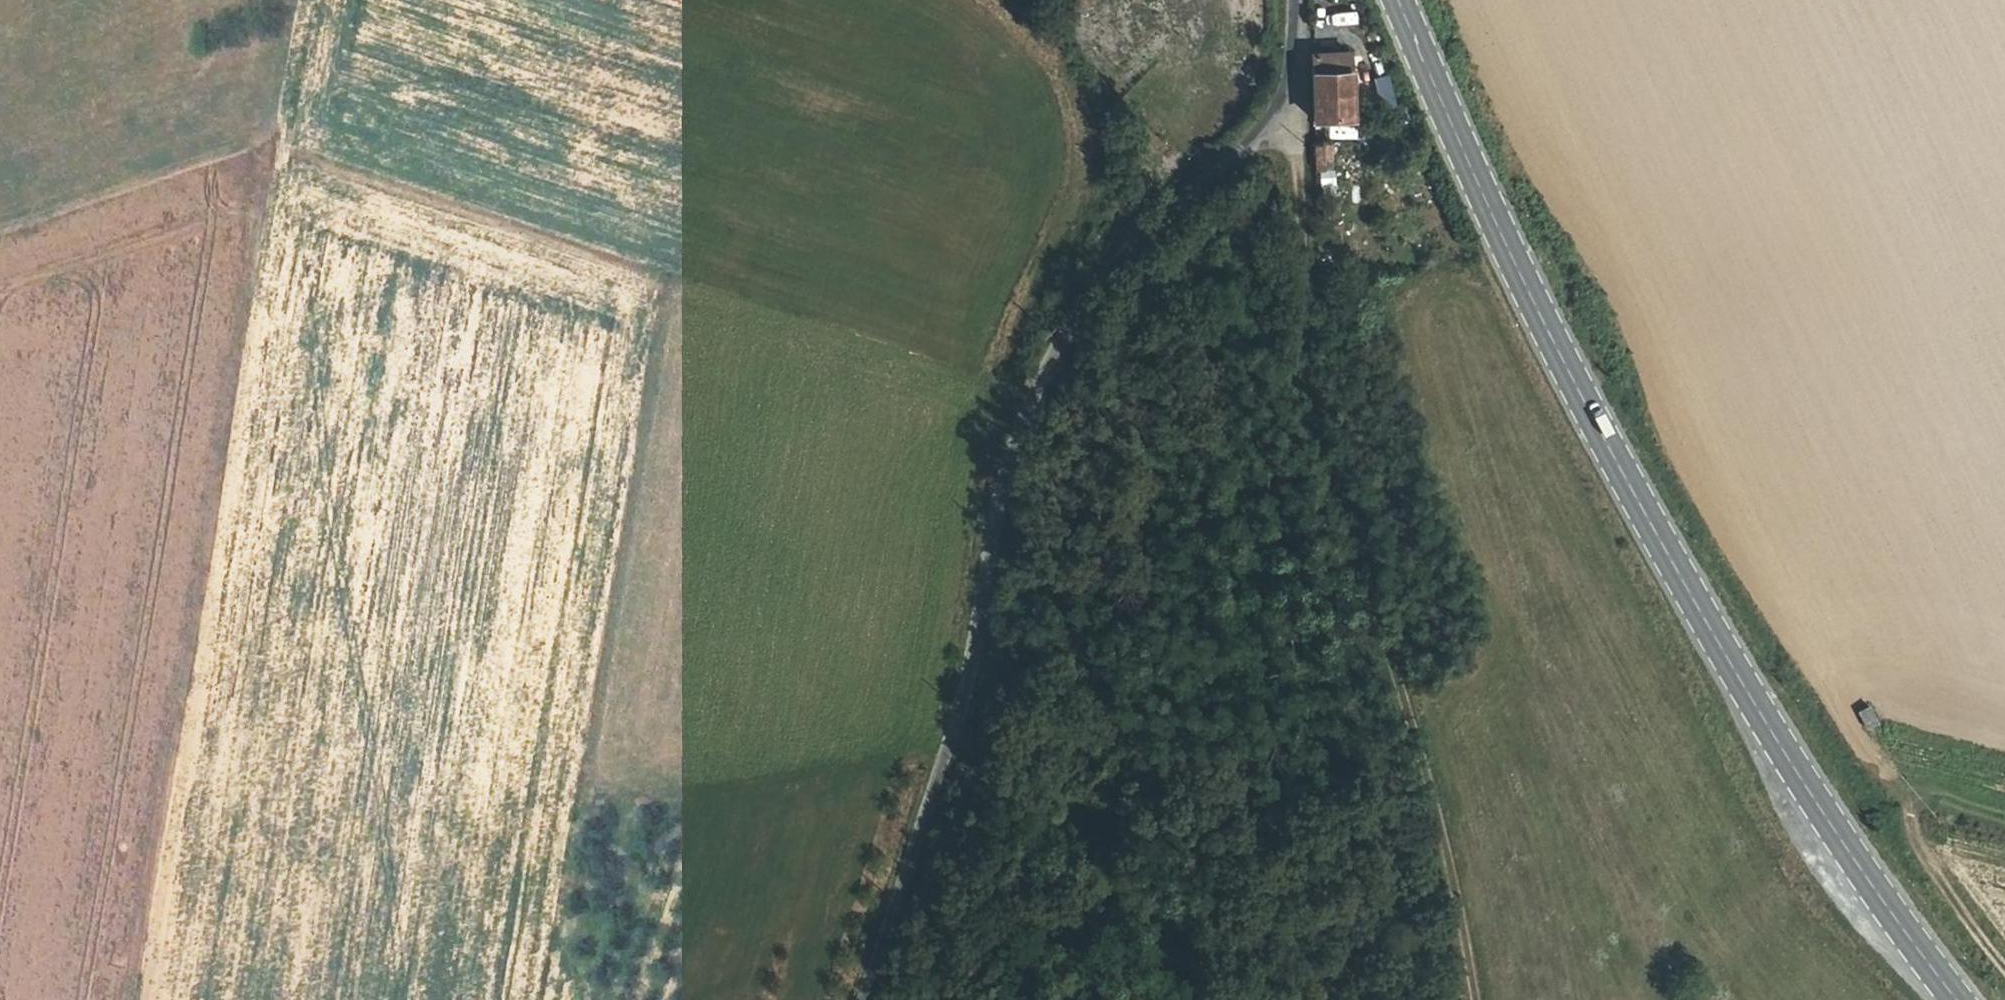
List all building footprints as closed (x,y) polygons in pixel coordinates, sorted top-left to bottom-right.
[(1068,19),(1088,7),(1084,0),(1057,0),(1068,19)] [(1312,125),(1351,122),(1347,56),(1308,59),(1311,116),(1312,125)] [(1314,149),(1316,177),(1333,175),(1330,149),(1314,149)]
